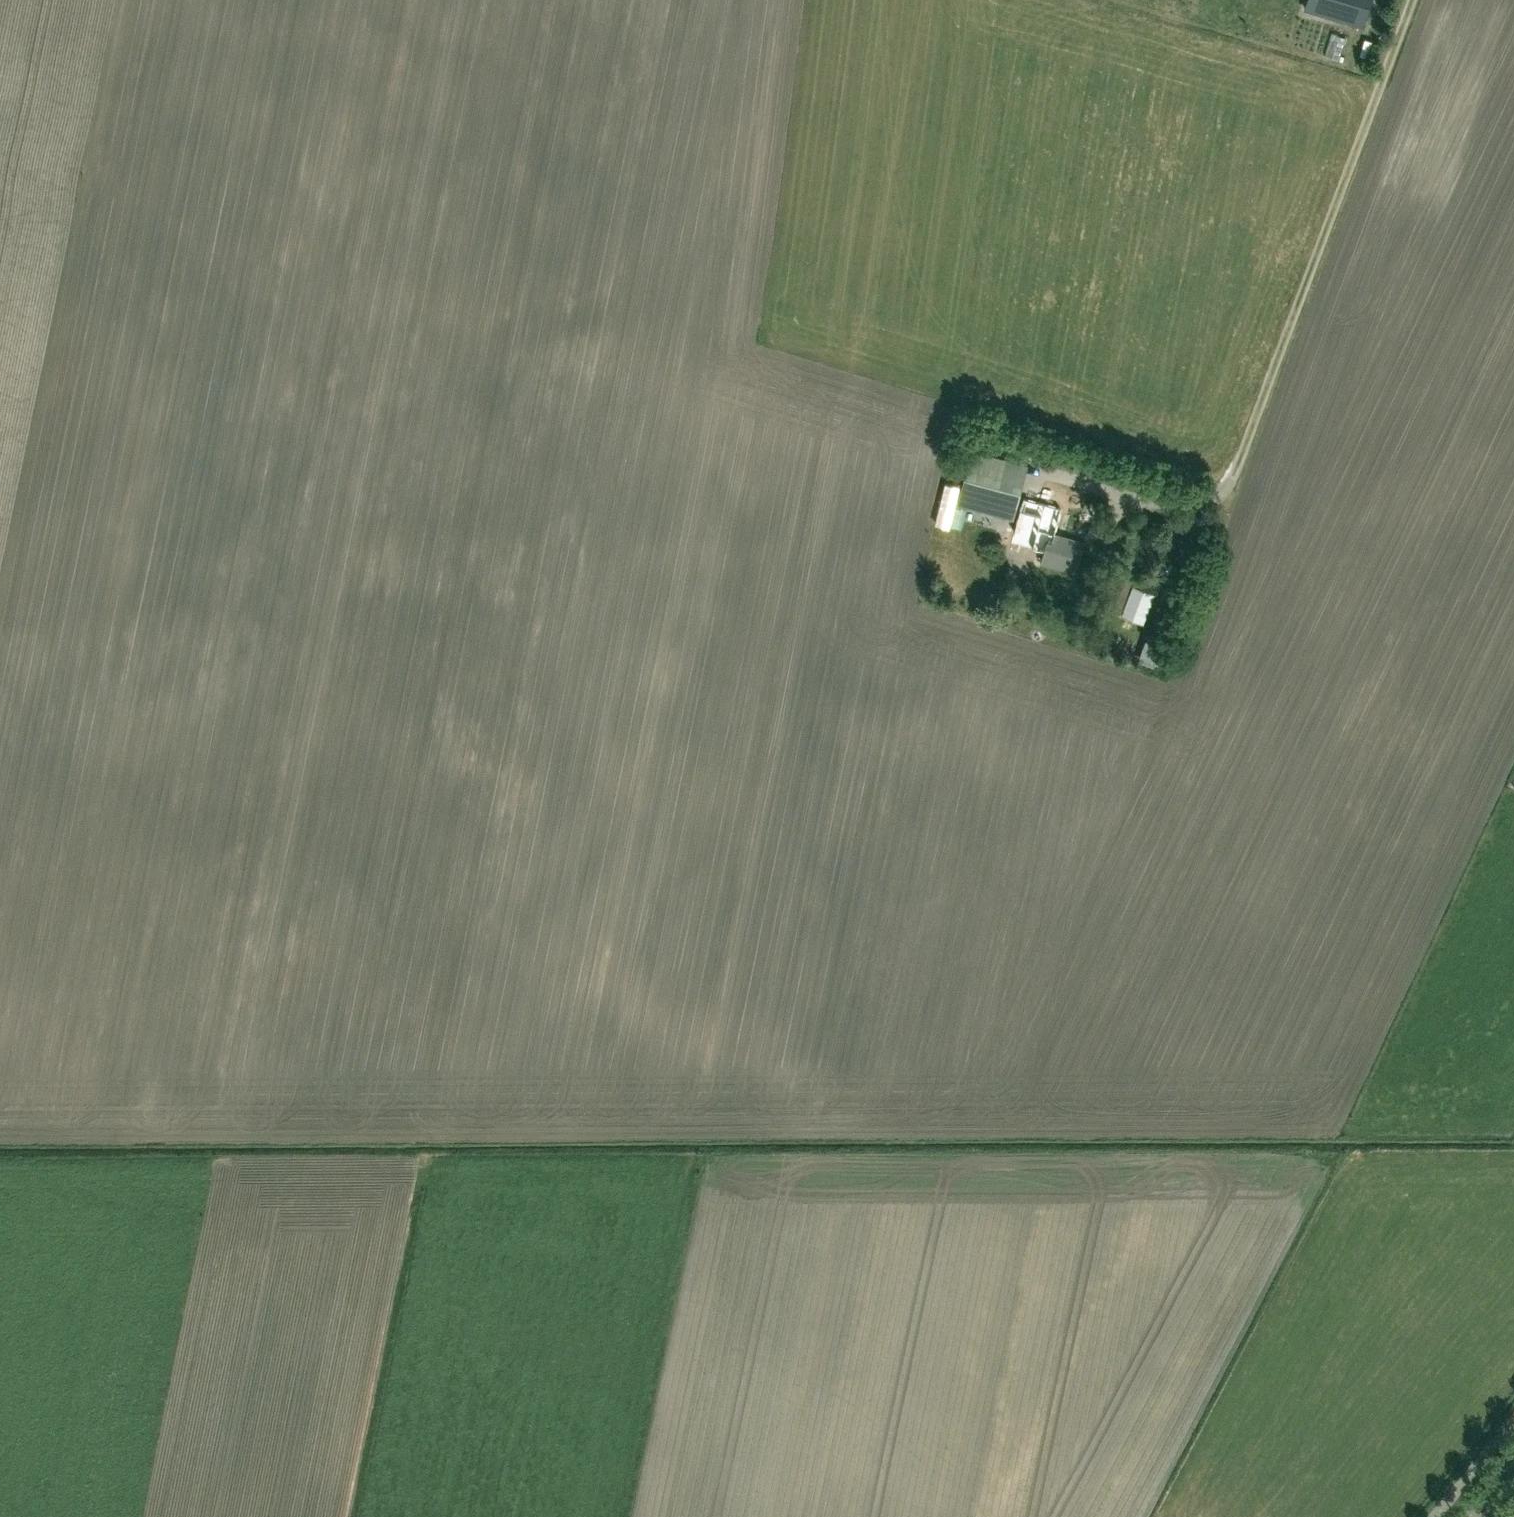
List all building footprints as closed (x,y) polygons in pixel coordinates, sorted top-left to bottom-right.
[(1306,8),(1320,13),(1324,0),(1308,0),(1306,8)] [(965,513),(1013,524),(1022,487),(974,476),(965,513)] [(1086,540),(1076,538),(1056,532),(1062,510),(1022,499),(1010,542),(1044,551),(1040,564),(1076,574),(1086,540)]
